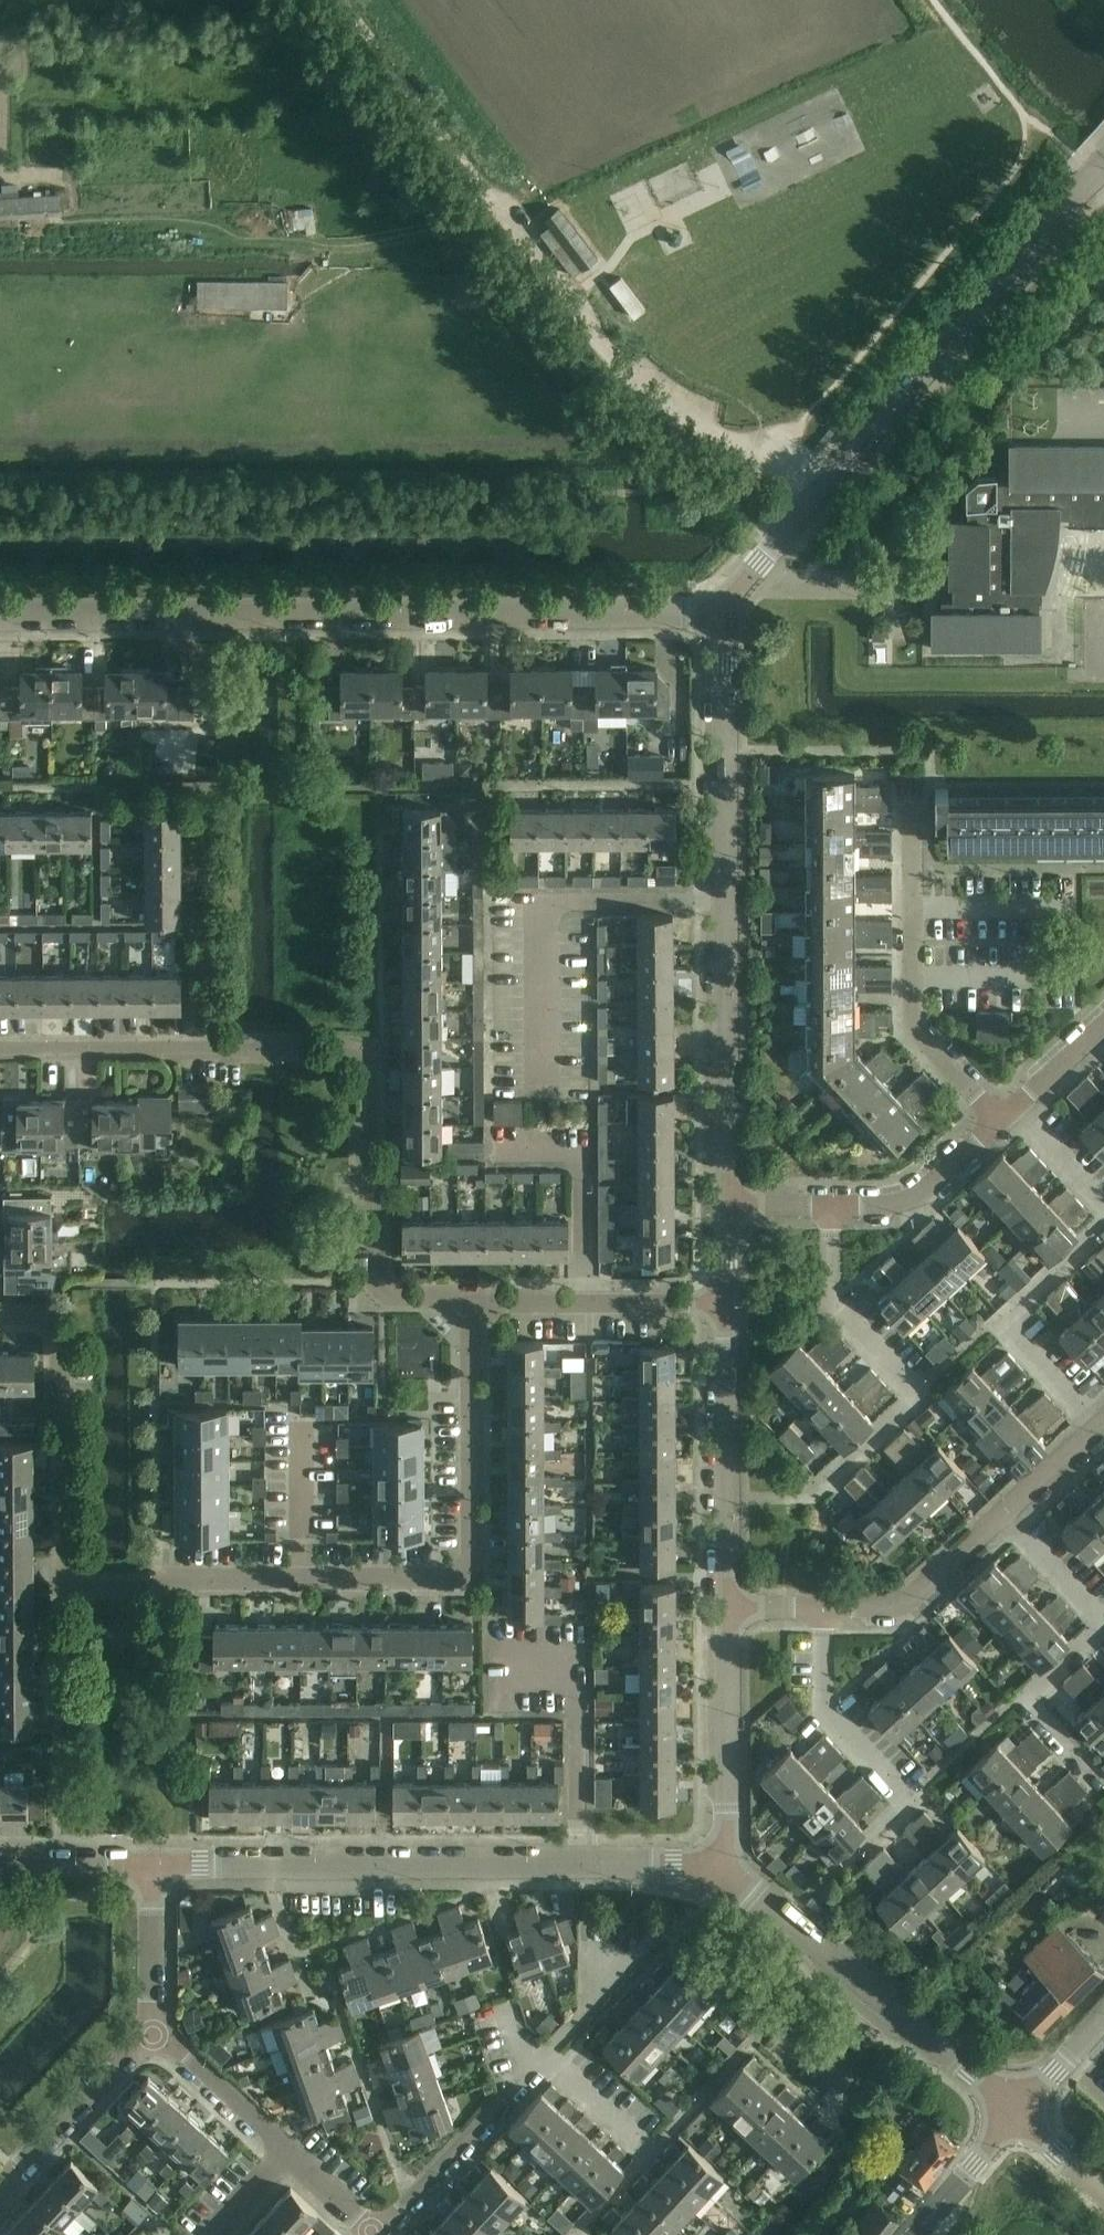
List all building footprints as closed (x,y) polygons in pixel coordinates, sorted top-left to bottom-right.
[(0,197),(0,218),(62,214),(60,193),(0,197)] [(314,204),(283,207),(285,234),(317,230),(314,204)] [(546,229),(540,233),(574,276),(579,272),(584,268),(588,265),(598,257),(580,234),(560,207),(545,218),(550,225),(546,229)] [(621,276),(609,284),(634,316),(645,308),(621,276)] [(288,281),(198,281),(198,306),(287,306),(288,281)] [(1044,589),(1050,572),(1055,554),(1058,536),(1059,517),(1068,517),(1068,521),(1103,521),(1103,446),(1010,446),(1010,478),(997,478),(997,477),(978,477),(966,489),(966,508),(967,508),(967,521),(950,521),(950,586),(953,586),(953,601),(941,601),(941,610),(933,610),(933,648),(1040,648),(1039,601),(1042,601),(1042,589),(1044,589)] [(584,684),(584,716),(599,716),(599,711),(626,711),(626,668),(598,668),(598,684),(584,684)] [(626,668),(626,711),(656,711),(656,716),(671,715),(670,683),(657,684),(657,668),(626,668)] [(137,670),(138,713),(167,713),(167,717),(195,717),(195,685),(168,685),(168,669),(137,670)] [(345,712),(372,712),(372,669),(343,669),(343,685),(330,685),(330,717),(345,717),(345,712)] [(372,669),(372,712),(403,712),(403,717),(415,717),(415,685),(403,685),(403,669),(372,669)] [(415,685),(415,717),(429,716),(429,712),(458,712),(458,669),(428,669),(428,684),(415,685)] [(458,669),(458,712),(487,712),(487,716),(499,716),(499,684),(488,684),(488,669),(458,669)] [(499,684),(499,716),(514,716),(514,712),(542,711),(541,669),(513,669),(513,684),(499,684)] [(541,669),(542,711),(572,711),(571,729),(584,729),(584,716),(584,684),(573,684),(572,669),(541,669)] [(10,718),(10,728),(11,728),(11,718),(25,718),(25,721),(52,721),(52,714),(53,714),(53,670),(23,670),(23,686),(10,686),(10,718)] [(53,670),(53,714),(82,713),(82,718),(94,718),(94,686),(83,686),(83,670),(53,670)] [(94,686),(94,718),(96,718),(96,729),(107,729),(108,718),(110,718),(110,713),(138,713),(137,670),(108,670),(108,686),(94,686)] [(10,718),(10,686),(0,686),(0,718),(10,718)] [(599,754),(588,755),(588,766),(599,766),(599,754)] [(664,755),(628,755),(628,777),(664,777),(664,755)] [(26,759),(12,759),(12,776),(26,775),(26,759)] [(169,760),(156,761),(157,771),(170,771),(169,760)] [(472,761),(458,762),(458,776),(472,775),(472,761)] [(454,762),(422,762),(422,778),(454,778),(454,762)] [(108,764),(104,767),(104,772),(108,776),(113,775),(116,772),(116,767),(113,763),(108,764)] [(778,764),(759,764),(760,781),(761,781),(778,781),(778,765),(778,764)] [(856,774),(812,774),(813,798),(850,798),(856,798),(865,798),(892,798),(892,784),(866,784),(856,784),(856,774)] [(949,803),(949,789),(936,789),(936,822),(947,822),(948,839),(1103,839),(1103,803),(949,803)] [(850,798),(813,798),(813,820),(856,820),(856,809),(865,810),(893,810),(892,798),(865,798),(856,798),(850,798)] [(403,838),(442,838),(457,839),(458,822),(447,809),(442,809),(403,809),(403,838)] [(474,809),(474,838),(484,838),(484,809),(474,809)] [(512,809),(511,843),(539,843),(539,809),(512,809)] [(541,809),(539,809),(539,843),(542,843),(567,843),(567,809),(541,809)] [(568,809),(567,809),(567,843),(569,843),(570,843),(593,843),(593,809),(568,809)] [(621,809),(593,809),(593,843),(595,843),(621,843),(621,809)] [(621,809),(621,843),(622,843),(649,843),(649,809),(621,809)] [(649,809),(649,843),(677,843),(678,809),(649,809)] [(181,810),(145,810),(146,832),(146,836),(146,839),(182,838),(182,836),(182,830),(181,810)] [(10,846),(10,811),(0,811),(0,846),(10,846)] [(10,811),(10,846),(38,845),(37,811),(10,811)] [(37,811),(38,845),(65,845),(65,811),(37,811)] [(65,811),(65,845),(93,845),(93,811),(65,811)] [(102,819),(102,839),(111,839),(111,819),(102,819)] [(807,820),(807,842),(893,843),(893,830),(856,829),(856,820),(813,820),(807,820)] [(760,833),(760,841),(772,842),(773,833),(760,833)] [(182,838),(146,839),(146,860),(146,863),(146,866),(182,866),(182,863),(182,861),(182,838)] [(403,838),(403,866),(442,866),(442,838),(403,838)] [(474,838),(474,866),(484,866),(484,838),(474,838)] [(807,842),(807,865),(856,865),(856,854),(893,855),(893,843),(807,842)] [(775,845),(760,846),(760,863),(775,863),(775,845)] [(110,846),(102,846),(102,867),(110,867),(110,846)] [(856,865),(813,865),(813,887),(849,887),(854,887),(856,887),(865,887),(893,888),(893,874),(865,875),(856,874),(856,865)] [(182,866),(146,866),(146,894),(182,893),(182,866)] [(403,866),(404,894),(442,894),(442,866),(403,866)] [(474,866),(474,894),(484,894),(484,866),(474,866)] [(773,867),(760,867),(760,886),(772,886),(773,867)] [(102,874),(102,894),(112,894),(111,873),(102,874)] [(519,875),(520,885),(539,884),(539,875),(519,875)] [(547,875),(547,885),(567,884),(567,875),(547,875)] [(574,875),(574,884),(594,884),(594,875),(574,875)] [(602,875),(602,884),(621,884),(622,875),(602,875)] [(629,875),(629,884),(649,884),(649,875),(629,875)] [(657,875),(657,884),(677,884),(677,875),(657,875)] [(849,887),(813,887),(813,909),(851,910),(856,910),(856,900),(865,900),(892,899),(893,888),(865,887),(856,887),(854,887),(849,887)] [(146,894),(146,922),(182,922),(182,893),(146,894)] [(404,894),(404,923),(442,923),(442,894),(404,894)] [(474,894),(474,923),(484,923),(484,894),(474,894)] [(112,902),(102,902),(102,922),(112,922),(112,902)] [(851,910),(813,909),(813,932),(851,932),(856,932),(865,933),(873,933),(893,933),(893,919),(865,919),(856,919),(856,910),(851,910)] [(10,922),(10,913),(0,913),(0,922),(10,922)] [(18,913),(10,913),(10,922),(11,922),(18,922),(37,923),(37,913),(18,913)] [(46,913),(45,913),(45,922),(46,922),(55,922),(60,922),(65,922),(65,913),(46,913)] [(73,913),(73,922),(94,922),(94,913),(73,913)] [(674,915),(639,915),(639,944),(674,944),(674,940),(674,915)] [(772,920),(763,920),(763,930),(772,930),(772,920)] [(404,923),(404,951),(442,951),(442,923),(404,923)] [(474,923),(474,951),(484,951),(484,923),(474,923)] [(598,924),(598,944),(606,944),(608,944),(608,924),(598,924)] [(44,931),(44,940),(64,940),(64,930),(44,931)] [(92,930),(71,931),(71,940),(92,940),(92,930)] [(119,930),(99,930),(99,940),(119,940),(119,930)] [(146,930),(126,930),(126,940),(147,939),(146,930)] [(173,939),(173,930),(153,930),(153,939),(173,939)] [(0,931),(0,941),(9,940),(9,931),(0,931)] [(37,931),(16,931),(16,940),(37,940),(37,931)] [(851,932),(813,932),(813,955),(856,955),(856,947),(856,945),(865,945),(893,945),(893,933),(873,933),(865,933),(856,932),(851,932)] [(639,944),(639,970),(674,970),(674,944),(639,944)] [(404,951),(404,980),(442,980),(442,979),(447,979),(447,968),(442,968),(442,951),(404,951)] [(474,951),(474,980),(484,980),(484,951),(474,951)] [(856,955),(813,955),(813,977),(852,978),(856,978),(865,978),(893,978),(893,964),(866,965),(856,965),(856,955)] [(674,970),(639,970),(639,996),(639,999),(674,999),(674,995),(674,993),(674,970)] [(91,975),(71,975),(71,1009),(89,1009),(93,1009),(99,1009),(99,974),(93,975),(91,975)] [(119,974),(99,974),(99,1009),(122,1009),(125,1009),(125,974),(121,974),(119,974)] [(150,974),(125,974),(125,1009),(151,1009),(153,1009),(153,1004),(153,974),(150,974)] [(183,974),(153,974),(153,1004),(153,1009),(154,1009),(182,1009),(183,974)] [(0,975),(0,1010),(11,1010),(13,1010),(17,1010),(17,975),(13,975),(12,975),(0,975)] [(40,975),(17,975),(17,1010),(40,1009),(44,1009),(43,975),(41,975),(40,975)] [(65,975),(43,975),(44,1009),(66,1009),(68,1009),(71,1009),(71,975),(67,975),(65,975)] [(852,978),(813,977),(813,1000),(856,1000),(856,994),(856,990),(865,990),(893,990),(893,978),(865,978),(856,978),(852,978)] [(599,979),(599,999),(608,999),(608,996),(608,987),(608,978),(599,979)] [(442,980),(404,980),(404,1008),(443,1008),(448,1008),(448,997),(443,997),(442,980)] [(474,980),(475,1008),(484,1008),(484,980),(474,980)] [(769,982),(761,982),(761,998),(763,998),(769,998),(769,982)] [(674,999),(639,999),(639,1025),(674,1025),(674,999)] [(856,1000),(813,1000),(813,1022),(836,1022),(850,1022),(852,1022),(856,1022),(865,1023),(877,1023),(893,1022),(893,1010),(865,1010),(856,1010),(856,1000)] [(599,1006),(599,1026),(608,1026),(608,1006),(599,1006)] [(404,1037),(443,1037),(448,1037),(448,1023),(443,1024),(443,1008),(404,1008),(404,1037)] [(475,1008),(475,1037),(484,1037),(484,1008),(475,1008)] [(993,1011),(978,1011),(978,1040),(992,1040),(993,1011)] [(993,1011),(992,1040),(1009,1040),(1009,1011),(993,1011)] [(836,1022),(813,1022),(813,1045),(817,1045),(856,1045),(856,1035),(865,1035),(877,1035),(877,1023),(865,1023),(856,1022),(852,1022),(850,1022),(836,1022)] [(674,1025),(639,1025),(640,1052),(674,1051),(674,1029),(674,1027),(674,1025)] [(762,1031),(761,1031),(761,1045),(762,1045),(775,1045),(775,1037),(770,1031),(762,1031)] [(599,1033),(599,1053),(608,1053),(617,1052),(617,1036),(608,1036),(608,1033),(599,1033)] [(404,1037),(404,1065),(443,1065),(443,1037),(404,1037)] [(475,1037),(475,1065),(485,1065),(484,1037),(475,1037)] [(817,1045),(813,1045),(812,1067),(827,1084),(860,1054),(856,1050),(856,1045),(817,1045)] [(860,1054),(827,1084),(842,1100),(870,1074),(875,1070),(881,1064),(891,1056),(882,1046),(873,1055),(866,1062),(864,1058),(860,1054)] [(674,1051),(640,1052),(640,1053),(640,1081),(674,1081),(674,1055),(674,1053),(674,1051)] [(870,1074),(842,1100),(858,1117),(869,1106),(890,1087),(887,1083),(884,1080),(891,1074),(900,1065),(891,1056),(881,1064),(875,1070),(870,1074)] [(599,1081),(608,1081),(608,1061),(599,1061),(599,1081)] [(115,1063),(105,1063),(105,1072),(115,1072),(115,1063)] [(443,1065),(404,1065),(404,1093),(404,1095),(443,1095),(443,1093),(443,1065)] [(475,1065),(475,1093),(485,1093),(485,1065),(475,1065)] [(869,1106),(858,1117),(873,1133),(899,1108),(901,1107),(902,1106),(905,1103),(913,1096),(933,1078),(924,1069),(905,1087),(897,1094),(894,1091),(890,1087),(869,1106)] [(1103,1114),(1103,1096),(1103,1095),(1103,1094),(1087,1075),(1077,1085),(1103,1114)] [(899,1108),(873,1133),(889,1151),(921,1121),(917,1116),(914,1113),(922,1106),(941,1087),(933,1078),(913,1096),(905,1103),(902,1106),(901,1107),(899,1108)] [(181,1082),(181,1111),(209,1111),(209,1082),(181,1082)] [(1079,1129),(1103,1155),(1103,1114),(1077,1085),(1067,1094),(1084,1113),(1085,1112),(1091,1118),(1079,1129)] [(475,1116),(485,1116),(485,1093),(475,1093),(475,1116)] [(640,1093),(628,1093),(628,1122),(632,1122),(640,1121),(674,1121),(674,1094),(640,1093)] [(786,1094),(777,1103),(788,1114),(797,1105),(786,1094)] [(443,1095),(404,1095),(404,1121),(404,1122),(443,1122),(443,1121),(443,1119),(443,1095)] [(19,1097),(3,1097),(3,1102),(3,1116),(3,1149),(20,1149),(20,1146),(37,1146),(37,1152),(42,1152),(42,1101),(40,1101),(19,1101),(19,1097)] [(63,1101),(42,1101),(42,1152),(48,1151),(48,1146),(65,1146),(66,1149),(75,1149),(76,1145),(78,1145),(79,1145),(79,1097),(63,1097),(63,1101)] [(79,1097),(79,1145),(94,1145),(94,1146),(112,1146),(113,1151),(116,1151),(116,1101),(94,1101),(94,1097),(79,1097)] [(139,1100),(116,1101),(116,1151),(123,1151),(124,1146),(140,1146),(140,1147),(158,1147),(158,1146),(158,1131),(171,1131),(171,1097),(139,1097),(139,1100)] [(495,1099),(495,1121),(522,1121),(522,1100),(495,1099)] [(608,1102),(599,1101),(599,1110),(599,1121),(609,1122),(608,1102)] [(547,1108),(538,1108),(538,1117),(547,1117),(547,1108)] [(791,1118),(790,1119),(799,1129),(801,1127),(807,1121),(798,1112),(791,1118)] [(609,1122),(599,1121),(600,1149),(609,1149),(609,1122)] [(640,1121),(640,1149),(674,1149),(674,1121),(640,1121)] [(443,1122),(404,1122),(405,1150),(443,1150),(443,1122)] [(450,1141),(450,1155),(485,1155),(485,1140),(450,1141)] [(1002,1154),(973,1180),(992,1200),(1037,1157),(1028,1147),(1017,1158),(1019,1159),(1012,1165),(1002,1154)] [(609,1149),(600,1149),(600,1177),(609,1177),(609,1149)] [(640,1149),(640,1176),(674,1176),(674,1149),(640,1149)] [(1037,1157),(992,1200),(1011,1221),(1039,1194),(1029,1182),(1035,1177),(1036,1178),(1048,1168),(1037,1157)] [(431,1181),(430,1172),(431,1172),(431,1163),(403,1163),(403,1181),(431,1181)] [(431,1163),(431,1172),(451,1172),(451,1163),(431,1163)] [(459,1172),(479,1172),(479,1163),(459,1163),(459,1172)] [(507,1180),(507,1171),(486,1172),(487,1181),(507,1180)] [(534,1180),(534,1171),(514,1171),(514,1180),(534,1180)] [(561,1180),(561,1171),(541,1171),(541,1180),(561,1180)] [(640,1176),(640,1204),(675,1204),(674,1176),(640,1176)] [(599,1184),(599,1204),(609,1204),(609,1184),(599,1184)] [(1039,1194),(1011,1221),(1029,1241),(1075,1197),(1065,1187),(1054,1198),(1055,1199),(1049,1205),(1039,1194)] [(9,1212),(9,1235),(60,1234),(59,1229),(54,1229),(54,1221),(54,1210),(52,1210),(52,1196),(5,1196),(5,1212),(9,1212)] [(1075,1197),(1029,1241),(1047,1261),(1076,1234),(1066,1222),(1072,1217),(1073,1219),(1085,1208),(1075,1197)] [(599,1204),(600,1231),(614,1231),(614,1204),(609,1204),(599,1204)] [(640,1204),(640,1231),(675,1231),(675,1204),(640,1204)] [(959,1205),(949,1213),(960,1226),(970,1217),(959,1205)] [(923,1227),(965,1273),(986,1254),(959,1225),(949,1234),(933,1217),(923,1227)] [(79,1220),(54,1221),(54,1229),(59,1229),(60,1234),(79,1234),(79,1220)] [(539,1220),(513,1221),(513,1255),(514,1255),(540,1255),(540,1220),(539,1220)] [(570,1220),(540,1220),(540,1255),(569,1255),(570,1220)] [(403,1256),(431,1256),(431,1221),(403,1221),(403,1256)] [(431,1221),(431,1256),(459,1256),(458,1221),(431,1221)] [(459,1221),(459,1255),(483,1255),(485,1255),(485,1221),(459,1221)] [(513,1221),(485,1221),(485,1255),(513,1255),(513,1221)] [(927,1254),(918,1262),(945,1292),(965,1273),(923,1227),(912,1237),(927,1254)] [(600,1231),(600,1259),(614,1259),(614,1231),(600,1231)] [(675,1259),(675,1231),(640,1231),(640,1259),(675,1259)] [(54,1239),(59,1239),(60,1234),(9,1235),(9,1256),(5,1256),(5,1272),(20,1273),(20,1288),(20,1291),(54,1291),(58,1272),(53,1270),(53,1258),(54,1258),(54,1239)] [(998,1250),(989,1258),(997,1267),(1006,1258),(998,1250)] [(1097,1251),(1086,1261),(1100,1276),(1103,1281),(1103,1259),(1097,1251)] [(883,1263),(926,1310),(945,1292),(918,1262),(910,1270),(894,1254),(883,1263)] [(1086,1261),(1081,1266),(1094,1281),(1100,1276),(1086,1261)] [(888,1290),(878,1300),(905,1329),(926,1310),(883,1263),(873,1273),(888,1290)] [(1017,1263),(1004,1275),(1007,1278),(1017,1289),(1017,1288),(1030,1277),(1017,1263)] [(20,1273),(5,1272),(5,1289),(20,1288),(20,1273)] [(1007,1278),(997,1288),(1007,1298),(1017,1289),(1007,1278)] [(1103,1340),(1103,1300),(1100,1296),(1091,1304),(1081,1294),(1067,1278),(1057,1288),(1103,1340)] [(1060,1333),(1087,1363),(1103,1347),(1103,1340),(1057,1288),(1046,1298),(1070,1324),(1060,1333)] [(977,1310),(968,1319),(975,1327),(977,1326),(985,1319),(977,1310)] [(966,1316),(953,1328),(963,1339),(976,1328),(975,1327),(968,1319),(966,1316)] [(205,1319),(205,1365),(229,1365),(229,1318),(205,1319)] [(229,1318),(229,1365),(253,1365),(253,1318),(229,1318)] [(253,1318),(253,1365),(277,1365),(277,1318),(253,1318)] [(277,1318),(277,1365),(300,1364),(301,1364),(300,1326),(301,1326),(301,1318),(277,1318)] [(177,1351),(177,1365),(178,1365),(205,1365),(205,1319),(180,1319),(180,1351),(177,1351)] [(301,1364),(300,1364),(300,1372),(325,1372),(325,1326),(301,1326),(300,1326),(301,1364)] [(325,1326),(325,1372),(349,1372),(349,1326),(325,1326)] [(349,1326),(349,1372),(375,1372),(376,1372),(376,1359),(373,1359),(373,1326),(349,1326)] [(800,1341),(770,1368),(789,1388),(844,1337),(835,1327),(819,1341),(819,1342),(809,1351),(800,1341)] [(945,1335),(935,1344),(946,1355),(956,1346),(945,1335)] [(844,1337),(789,1388),(807,1408),(837,1381),(828,1372),(838,1363),(853,1348),(844,1337)] [(641,1350),(641,1369),(641,1374),(674,1373),(674,1346),(641,1345),(641,1341),(613,1341),(613,1339),(592,1339),(592,1350),(613,1350),(613,1345),(622,1345),(622,1350),(641,1350)] [(509,1341),(510,1369),(546,1369),(546,1375),(562,1375),(562,1365),(544,1365),(544,1341),(509,1341)] [(7,1351),(6,1351),(6,1389),(9,1389),(36,1389),(36,1351),(9,1351),(7,1351)] [(943,1392),(944,1393),(961,1412),(1016,1361),(1007,1351),(987,1369),(989,1371),(983,1376),(972,1364),(943,1392)] [(1016,1361),(961,1412),(980,1432),(1009,1405),(998,1393),(1005,1388),(1007,1389),(1026,1372),(1016,1361)] [(837,1381),(807,1408),(826,1428),(881,1378),(871,1367),(855,1381),(845,1391),(837,1381)] [(510,1369),(510,1396),(545,1397),(546,1402),(562,1402),(562,1393),(546,1393),(545,1375),(546,1375),(546,1369),(510,1369)] [(641,1378),(641,1396),(641,1400),(674,1400),(674,1373),(641,1374),(641,1369),(623,1369),(623,1378),(641,1378)] [(881,1378),(826,1428),(844,1449),(874,1422),(864,1412),(890,1388),(881,1378)] [(586,1385),(571,1385),(571,1396),(586,1396),(586,1385)] [(205,1390),(205,1401),(213,1401),(213,1390),(205,1390)] [(1009,1405),(980,1432),(998,1452),(1053,1401),(1043,1391),(1024,1409),(1025,1411),(1019,1416),(1009,1405)] [(510,1396),(510,1424),(546,1425),(546,1429),(562,1429),(562,1420),(546,1420),(546,1402),(545,1397),(510,1396)] [(641,1405),(641,1423),(641,1427),(674,1428),(674,1400),(641,1400),(641,1396),(623,1396),(623,1405),(641,1405)] [(1053,1401),(998,1452),(1017,1473),(1046,1446),(1035,1433),(1042,1428),(1043,1429),(1062,1411),(1053,1401)] [(227,1407),(177,1408),(178,1434),(227,1434),(227,1407)] [(928,1408),(917,1419),(925,1427),(936,1416),(928,1408)] [(408,1421),(376,1421),(376,1444),(376,1445),(422,1445),(422,1444),(422,1421),(422,1418),(408,1418),(408,1421)] [(915,1419),(908,1425),(917,1436),(925,1428),(915,1418),(915,1419)] [(7,1422),(6,1422),(6,1433),(7,1433),(36,1432),(36,1422),(7,1422)] [(641,1432),(641,1451),(641,1455),(674,1454),(674,1428),(641,1427),(641,1423),(623,1423),(623,1432),(641,1432)] [(510,1424),(510,1452),(545,1452),(546,1458),(562,1459),(562,1447),(546,1447),(546,1429),(546,1425),(510,1424)] [(790,1424),(780,1434),(797,1453),(807,1444),(808,1443),(790,1424)] [(894,1438),(946,1493),(967,1474),(939,1444),(929,1454),(905,1428),(894,1438)] [(265,1433),(254,1433),(254,1441),(254,1443),(264,1443),(265,1443),(265,1441),(265,1433)] [(227,1434),(178,1434),(178,1436),(178,1460),(227,1459),(227,1437),(227,1436),(227,1434)] [(908,1473),(899,1482),(926,1511),(946,1493),(894,1438),(884,1447),(898,1462),(908,1473)] [(33,1473),(33,1443),(0,1443),(0,1473),(33,1473)] [(807,1444),(797,1453),(805,1462),(815,1452),(807,1444)] [(422,1445),(376,1445),(376,1468),(422,1468),(422,1445)] [(641,1478),(641,1482),(674,1482),(674,1454),(641,1455),(641,1451),(623,1451),(623,1460),(641,1460),(641,1478)] [(510,1452),(510,1479),(546,1479),(546,1484),(562,1485),(562,1475),(546,1475),(546,1458),(545,1452),(510,1452)] [(972,1454),(962,1464),(971,1473),(980,1464),(972,1454)] [(227,1459),(178,1460),(178,1483),(227,1483),(227,1459)] [(854,1475),(906,1530),(926,1511),(899,1482),(889,1491),(876,1476),(865,1465),(854,1475)] [(422,1468),(376,1468),(376,1491),(422,1491),(422,1468)] [(982,1469),(973,1477),(983,1489),(992,1480),(982,1469)] [(33,1501),(33,1473),(0,1473),(0,1501),(33,1501)] [(886,1548),(906,1530),(854,1475),(844,1484),(868,1510),(858,1519),(886,1548)] [(254,1476),(254,1484),(265,1484),(265,1476),(254,1476)] [(641,1505),(641,1511),(674,1510),(674,1482),(641,1482),(641,1478),(622,1477),(622,1486),(641,1486),(641,1505)] [(510,1479),(510,1507),(546,1507),(546,1512),(562,1512),(562,1503),(546,1502),(546,1484),(546,1479),(510,1479)] [(357,1481),(349,1481),(349,1484),(349,1489),(357,1489),(357,1481)] [(227,1483),(178,1483),(178,1507),(227,1507),(227,1483)] [(1103,1533),(1103,1493),(1103,1492),(1092,1502),(1086,1496),(1088,1494),(1078,1483),(1067,1493),(1103,1533)] [(422,1491),(376,1491),(376,1511),(422,1511),(422,1491)] [(1063,1529),(1090,1558),(1103,1545),(1103,1533),(1067,1493),(1057,1502),(1066,1514),(1068,1512),(1073,1519),(1063,1529)] [(33,1529),(33,1501),(0,1501),(0,1529),(33,1529)] [(641,1514),(641,1532),(641,1538),(675,1538),(674,1510),(641,1511),(641,1505),(622,1505),(622,1514),(641,1514)] [(227,1507),(178,1507),(178,1535),(214,1535),(214,1538),(228,1538),(228,1537),(227,1507)] [(510,1507),(510,1534),(546,1534),(546,1539),(562,1539),(562,1530),(546,1530),(546,1512),(546,1507),(510,1507)] [(850,1510),(837,1522),(846,1531),(858,1519),(850,1510)] [(422,1511),(376,1511),(376,1514),(376,1538),(376,1540),(376,1541),(390,1541),(390,1538),(422,1538),(422,1535),(422,1515),(422,1514),(422,1511)] [(33,1557),(33,1529),(0,1529),(0,1557),(33,1557)] [(265,1530),(265,1537),(265,1538),(277,1538),(277,1530),(265,1530)] [(641,1542),(641,1566),(675,1566),(675,1538),(641,1538),(641,1532),(623,1533),(623,1542),(641,1542)] [(327,1533),(327,1541),(339,1541),(339,1540),(338,1533),(327,1533)] [(510,1534),(510,1561),(546,1561),(546,1567),(562,1567),(562,1557),(546,1557),(546,1539),(546,1534),(510,1534)] [(965,1586),(956,1594),(957,1595),(975,1614),(983,1607),(1030,1564),(1020,1554),(1009,1564),(1010,1566),(1005,1571),(994,1559),(965,1586)] [(34,1586),(33,1557),(0,1557),(0,1586),(34,1586)] [(510,1561),(510,1590),(546,1590),(546,1594),(562,1594),(562,1588),(562,1585),(561,1585),(546,1585),(546,1567),(546,1561),(510,1561)] [(1039,1574),(1030,1564),(983,1607),(1002,1627),(1031,1600),(1021,1589),(1028,1583),(1029,1584),(1039,1574)] [(575,1575),(561,1575),(561,1585),(562,1585),(562,1588),(575,1588),(575,1575)] [(642,1588),(642,1607),(642,1612),(675,1612),(674,1585),(641,1584),(642,1580),(622,1579),(622,1588),(642,1588)] [(597,1581),(596,1598),(610,1598),(610,1581),(597,1581)] [(34,1614),(34,1586),(0,1586),(0,1614),(34,1614)] [(510,1590),(510,1617),(544,1617),(544,1621),(562,1621),(562,1612),(546,1612),(546,1594),(546,1590),(510,1590)] [(582,1592),(571,1592),(571,1604),(582,1604),(582,1592)] [(1031,1600),(1002,1627),(1020,1647),(1066,1604),(1057,1594),(1046,1605),(1048,1606),(1042,1612),(1031,1600)] [(1066,1604),(1020,1647),(1039,1667),(1068,1640),(1058,1629),(1064,1624),(1065,1625),(1076,1615),(1066,1604)] [(642,1616),(641,1635),(642,1640),(675,1640),(675,1612),(642,1612),(642,1607),(623,1607),(623,1616),(642,1616)] [(34,1642),(34,1614),(0,1614),(0,1642),(34,1642)] [(913,1634),(956,1680),(971,1666),(976,1662),(965,1649),(954,1637),(950,1633),(938,1643),(932,1637),(933,1636),(930,1632),(933,1630),(927,1622),(924,1625),(923,1625),(913,1634)] [(216,1635),(200,1635),(201,1668),(217,1668),(217,1663),(244,1662),(244,1623),(216,1624),(216,1635)] [(245,1623),(244,1623),(244,1662),(245,1662),(272,1662),(272,1623),(245,1623)] [(273,1623),(272,1623),(272,1662),(273,1662),(302,1662),(302,1630),(302,1623),(273,1623)] [(330,1623),(302,1623),(302,1630),(302,1662),(330,1662),(330,1625),(330,1623)] [(358,1623),(330,1623),(330,1625),(330,1662),(330,1673),(358,1673),(358,1662),(358,1623)] [(387,1623),(358,1623),(358,1662),(387,1662),(387,1623)] [(415,1623),(387,1623),(387,1662),(415,1662),(415,1623)] [(443,1623),(415,1623),(415,1662),(443,1662),(443,1623)] [(472,1623),(443,1623),(443,1662),(473,1662),(472,1623)] [(920,1660),(909,1670),(926,1688),(936,1699),(956,1680),(955,1680),(913,1634),(903,1644),(912,1654),(913,1653),(920,1660)] [(642,1661),(641,1665),(675,1664),(675,1640),(642,1640),(641,1635),(623,1635),(623,1643),(642,1643),(642,1661)] [(34,1670),(34,1642),(0,1642),(0,1670),(34,1670)] [(642,1670),(642,1689),(642,1694),(675,1694),(675,1664),(641,1665),(642,1661),(623,1661),(623,1670),(642,1670)] [(889,1688),(916,1717),(936,1699),(926,1688),(909,1670),(898,1680),(892,1673),(894,1672),(884,1661),(873,1671),(889,1688)] [(1103,1708),(1103,1688),(1101,1685),(1102,1684),(1084,1664),(1073,1674),(1085,1688),(1103,1708)] [(608,1667),(595,1668),(595,1680),(608,1680),(608,1667)] [(998,1668),(990,1676),(998,1685),(1003,1680),(1003,1673),(998,1668)] [(14,1698),(34,1698),(34,1688),(34,1670),(19,1670),(0,1670),(0,1698),(14,1698)] [(880,1696),(869,1706),(868,1707),(895,1736),(916,1717),(889,1688),(873,1671),(863,1680),(873,1690),(874,1689),(880,1696)] [(1077,1718),(1103,1747),(1103,1746),(1103,1708),(1085,1688),(1073,1674),(1063,1683),(1081,1703),(1083,1702),(1088,1707),(1077,1718)] [(642,1698),(642,1716),(642,1722),(675,1722),(675,1694),(642,1694),(642,1689),(623,1689),(623,1698),(642,1698)] [(786,1692),(775,1702),(780,1708),(795,1725),(807,1714),(786,1692)] [(613,1696),(595,1696),(595,1712),(613,1712),(613,1696)] [(0,1698),(0,1728),(34,1727),(34,1701),(34,1699),(34,1698),(14,1698),(0,1698)] [(987,1699),(979,1706),(987,1716),(995,1708),(987,1699)] [(302,1703),(302,1713),(330,1712),(330,1702),(302,1703)] [(330,1702),(330,1712),(358,1712),(358,1702),(330,1702)] [(358,1702),(358,1712),(387,1712),(387,1702),(358,1702)] [(403,1702),(387,1702),(387,1712),(415,1712),(415,1702),(403,1702)] [(415,1702),(415,1712),(443,1712),(443,1702),(415,1702)] [(443,1702),(443,1712),(473,1712),(473,1702),(443,1702)] [(223,1703),(223,1713),(245,1713),(245,1703),(223,1703)] [(245,1703),(245,1713),(273,1713),(273,1703),(245,1703)] [(273,1703),(273,1713),(302,1713),(302,1703),(273,1703)] [(642,1744),(642,1748),(675,1749),(675,1722),(642,1722),(642,1716),(623,1716),(623,1725),(642,1725),(642,1744)] [(208,1720),(197,1720),(197,1721),(197,1733),(208,1733),(208,1721),(208,1720)] [(449,1720),(449,1735),(475,1735),(476,1721),(473,1720),(454,1720),(450,1720),(449,1720)] [(405,1721),(393,1721),(393,1736),(394,1737),(405,1736),(405,1721)] [(336,1722),(322,1722),(322,1736),(336,1736),(336,1722)] [(503,1722),(495,1722),(496,1737),(503,1737),(503,1722)] [(359,1723),(350,1723),(350,1734),(359,1734),(359,1723)] [(943,1737),(952,1748),(968,1733),(959,1724),(943,1737)] [(998,1743),(968,1770),(987,1790),(1042,1739),(1033,1729),(1028,1733),(1025,1730),(1015,1739),(1018,1743),(1017,1743),(1012,1748),(1007,1752),(998,1743)] [(905,1730),(900,1735),(908,1744),(914,1739),(905,1730)] [(761,1775),(780,1795),(835,1745),(825,1734),(804,1753),(806,1755),(800,1759),(790,1748),(761,1775)] [(1042,1739),(987,1790),(1005,1810),(1035,1782),(1025,1772),(1030,1767),(1031,1769),(1052,1750),(1042,1739)] [(937,1743),(928,1751),(936,1759),(945,1751),(937,1743)] [(642,1752),(642,1772),(642,1777),(676,1777),(675,1749),(642,1748),(642,1744),(623,1744),(623,1752),(642,1752)] [(835,1745),(780,1795),(798,1815),(827,1789),(817,1778),(823,1772),(824,1773),(844,1755),(835,1745)] [(394,1781),(394,1817),(422,1817),(422,1781),(426,1781),(426,1764),(418,1763),(418,1781),(394,1781)] [(422,1781),(422,1817),(449,1817),(449,1781),(454,1781),(454,1763),(445,1763),(445,1781),(426,1781),(422,1781)] [(449,1781),(449,1817),(476,1817),(477,1781),(482,1781),(482,1763),(473,1763),(473,1781),(454,1781),(449,1781)] [(477,1781),(476,1817),(504,1817),(504,1781),(509,1781),(510,1763),(501,1763),(500,1781),(482,1781),(477,1781)] [(504,1781),(504,1817),(532,1817),(532,1781),(536,1781),(536,1763),(527,1763),(527,1781),(509,1781),(504,1781)] [(532,1781),(532,1817),(559,1817),(559,1781),(564,1781),(564,1763),(555,1763),(555,1781),(536,1781),(532,1781)] [(210,1788),(197,1788),(197,1814),(210,1814),(210,1817),(239,1817),(238,1781),(244,1781),(244,1764),(239,1764),(235,1764),(235,1781),(235,1782),(210,1782),(210,1788)] [(244,1781),(238,1781),(239,1817),(266,1817),(266,1781),(272,1781),(272,1764),(266,1764),(262,1764),(262,1781),(244,1781)] [(272,1781),(266,1781),(266,1817),(296,1817),(295,1781),(299,1781),(299,1764),(290,1764),(290,1781),(272,1781)] [(299,1781),(295,1781),(296,1817),(321,1817),(321,1781),(325,1781),(325,1764),(321,1764),(317,1764),(317,1781),(299,1781)] [(325,1781),(321,1781),(321,1817),(349,1817),(377,1817),(377,1783),(381,1783),(381,1764),(372,1764),(372,1781),(354,1781),(354,1764),(349,1764),(326,1764),(325,1764),(325,1781)] [(1,1781),(1,1817),(29,1817),(29,1816),(46,1816),(46,1782),(34,1782),(33,1765),(24,1765),(24,1781),(6,1781),(1,1781)] [(1035,1782),(1005,1810),(1023,1829),(1079,1778),(1070,1769),(1049,1788),(1051,1789),(1045,1794),(1035,1782)] [(642,1781),(642,1804),(642,1805),(676,1805),(676,1777),(642,1777),(642,1772),(624,1772),(624,1780),(642,1781)] [(827,1789),(798,1815),(816,1835),(871,1784),(862,1774),(841,1793),(843,1794),(837,1800),(827,1789)] [(1079,1778),(1023,1829),(1043,1850),(1072,1824),(1062,1812),(1067,1807),(1068,1809),(1089,1790),(1079,1778)] [(871,1784),(816,1835),(835,1856),(863,1829),(853,1818),(859,1812),(861,1813),(881,1795),(871,1784)] [(946,1791),(935,1802),(945,1812),(951,1806),(956,1802),(946,1791)] [(913,1820),(964,1875),(984,1857),(957,1827),(946,1837),(940,1831),(942,1830),(923,1810),(913,1820)] [(928,1854),(917,1865),(944,1894),(964,1875),(913,1820),(902,1829),(920,1849),(922,1848),(928,1854)] [(873,1856),(924,1912),(944,1894),(917,1865),(906,1875),(900,1868),(901,1867),(883,1847),(873,1856)] [(903,1931),(924,1912),(873,1856),(862,1866),(881,1886),(882,1885),(888,1891),(876,1902),(903,1931)] [(194,1902),(179,1902),(179,1914),(194,1914),(194,1902)] [(448,1909),(469,1966),(492,1958),(479,1918),(466,1923),(459,1905),(448,1909)] [(536,1905),(526,1908),(530,1920),(546,1965),(569,1957),(564,1942),(574,1938),(567,1917),(556,1921),(555,1918),(542,1923),(540,1917),(536,1905)] [(211,1920),(219,1944),(278,1924),(274,1913),(256,1919),(251,1906),(211,1920)] [(521,1930),(508,1935),(522,1974),(544,1966),(545,1965),(546,1965),(530,1920),(526,1908),(525,1909),(522,1910),(515,1912),(519,1924),(521,1930)] [(432,1935),(446,1974),(469,1966),(448,1909),(439,1912),(445,1930),(432,1935)] [(403,1925),(423,1982),(446,1974),(432,1935),(421,1939),(414,1921),(403,1925)] [(1012,2003),(1042,2033),(1103,1971),(1103,1970),(1058,1922),(1023,1956),(1040,1974),(1012,2003)] [(278,1924),(219,1944),(227,1965),(233,1963),(244,1959),(267,1951),(263,1940),(268,1938),(282,1934),(278,1924)] [(387,1951),(386,1951),(388,1957),(389,1962),(394,1974),(397,1984),(399,1991),(400,1990),(423,1982),(403,1925),(392,1929),(397,1941),(399,1947),(390,1950),(387,1951)] [(368,1937),(357,1941),(361,1954),(362,1956),(377,1999),(399,1991),(397,1984),(394,1974),(389,1962),(388,1957),(386,1951),(375,1955),(373,1949),(368,1937)] [(353,2007),(377,1999),(357,1941),(346,1945),(352,1963),(339,1967),(353,2007)] [(233,1963),(227,1965),(227,1967),(228,1969),(236,1990),(294,1969),(290,1958),(277,1963),(272,1964),(269,1955),(268,1953),(267,1951),(244,1959),(233,1963)] [(665,1979),(700,2011),(715,1994),(680,1962),(674,1969),(664,1960),(655,1970),(665,1979)] [(279,1986),(297,1980),(298,1979),(294,1969),(236,1990),(244,2014),(284,1999),(279,1986)] [(650,1995),(684,2028),(700,2011),(665,1979),(659,1985),(649,1976),(640,1986),(650,1995)] [(476,1991),(454,1999),(459,2012),(481,2005),(476,1991)] [(625,2002),(635,2011),(669,2044),(684,2028),(650,1995),(644,2001),(634,1992),(625,2002)] [(440,2000),(430,2004),(435,2015),(445,2011),(440,2000)] [(199,2005),(182,2011),(188,2031),(205,2025),(199,2005)] [(274,2022),(260,2026),(261,2028),(265,2041),(268,2050),(283,2045),(340,2025),(337,2014),(319,2021),(314,2008),(274,2022)] [(620,2028),(654,2060),(669,2044),(635,2011),(629,2018),(619,2008),(610,2018),(620,2028)] [(467,2012),(452,2017),(456,2029),(471,2024),(467,2012)] [(549,2012),(536,2025),(545,2034),(558,2020),(549,2012)] [(742,2020),(734,2029),(743,2037),(751,2028),(742,2020)] [(604,2044),(639,2077),(654,2060),(620,2028),(614,2034),(604,2024),(595,2035),(604,2043),(604,2044)] [(340,2025),(283,2045),(283,2046),(290,2067),(297,2065),(309,2060),(323,2055),(330,2053),(326,2042),(344,2036),(341,2026),(340,2025)] [(385,2055),(368,2061),(372,2072),(428,2053),(420,2029),(381,2042),(385,2055)] [(216,2039),(207,2048),(221,2061),(230,2052),(216,2039)] [(297,2065),(290,2067),(291,2069),(292,2070),(299,2091),(357,2071),(353,2060),(341,2065),(335,2067),(331,2056),(331,2055),(330,2053),(323,2055),(309,2060),(297,2065)] [(428,2053),(372,2072),(375,2082),(393,2076),(397,2088),(436,2075),(428,2053)] [(744,2064),(712,2098),(728,2113),(729,2114),(761,2079),(760,2078),(755,2074),(764,2064),(754,2055),(745,2064),(744,2064)] [(761,2079),(729,2114),(745,2129),(777,2094),(771,2088),(780,2079),(770,2070),(761,2079)] [(308,2116),(320,2111),(326,2126),(352,2117),(347,2102),(342,2088),(360,2081),(357,2071),(299,2091),(308,2116)] [(685,2088),(692,2094),(706,2078),(699,2072),(691,2082),(685,2088)] [(246,2075),(242,2083),(243,2085),(250,2082),(248,2074),(246,2075)] [(401,2101),(384,2106),(388,2118),(444,2098),(436,2075),(397,2088),(401,2101)] [(124,2104),(144,2122),(168,2095),(148,2077),(124,2104)] [(491,2081),(483,2084),(486,2092),(494,2090),(491,2081)] [(514,2123),(511,2126),(528,2142),(560,2108),(559,2107),(553,2101),(558,2096),(563,2091),(553,2082),(548,2086),(544,2091),(514,2123)] [(777,2094),(745,2129),(761,2144),(792,2110),(793,2109),(787,2104),(796,2094),(786,2085),(777,2094)] [(168,2095),(144,2122),(164,2140),(189,2113),(168,2095)] [(281,2097),(271,2101),(275,2111),(285,2107),(281,2097)] [(560,2108),(528,2142),(543,2157),(575,2122),(569,2116),(578,2106),(569,2097),(560,2108)] [(670,2097),(661,2107),(671,2116),(677,2110),(680,2107),(670,2097)] [(444,2098),(388,2118),(392,2129),(409,2123),(414,2136),(453,2123),(444,2098)] [(792,2110),(761,2144),(777,2159),(808,2125),(809,2124),(803,2119),(813,2109),(803,2099),(793,2109),(792,2110)] [(575,2122),(543,2157),(559,2172),(592,2137),(594,2134),(591,2137),(585,2131),(595,2121),(585,2112),(575,2122)] [(189,2113),(164,2140),(183,2158),(208,2131),(189,2113)] [(808,2125),(777,2159),(794,2175),(827,2140),(820,2134),(829,2124),(819,2115),(810,2124),(809,2124),(808,2125)] [(924,2121),(912,2135),(921,2143),(933,2128),(924,2121)] [(126,2124),(119,2132),(127,2140),(128,2139),(135,2132),(127,2125),(126,2124)] [(592,2137),(559,2172),(576,2187),(607,2152),(601,2146),(611,2137),(601,2127),(594,2134),(592,2137)] [(922,2143),(917,2148),(924,2154),(941,2168),(959,2147),(957,2146),(955,2144),(948,2138),(937,2129),(934,2127),(933,2128),(921,2143),(922,2143)] [(208,2131),(183,2158),(204,2177),(229,2150),(208,2131)] [(108,2143),(107,2144),(108,2145),(116,2152),(127,2140),(119,2132),(108,2143)] [(708,2136),(698,2147),(711,2159),(721,2148),(708,2136)] [(674,2160),(709,2192),(724,2175),(690,2143),(683,2150),(673,2141),(664,2151),(674,2160)] [(148,2143),(140,2151),(148,2158),(156,2150),(148,2143)] [(607,2152),(576,2187),(592,2202),(624,2168),(617,2161),(627,2152),(617,2143),(608,2152),(607,2152)] [(901,2167),(917,2180),(925,2187),(941,2168),(917,2148),(916,2150),(911,2146),(905,2154),(909,2158),(901,2167)] [(693,2208),(693,2209),(709,2192),(674,2160),(668,2166),(658,2157),(649,2167),(659,2176),(693,2208)] [(71,2161),(53,2179),(80,2204),(90,2194),(90,2193),(98,2185),(71,2161)] [(168,2161),(160,2169),(168,2176),(176,2168),(168,2161)] [(510,2161),(502,2169),(512,2179),(520,2171),(510,2161)] [(476,2182),(511,2215),(527,2198),(492,2166),(486,2173),(476,2163),(467,2173),(476,2182)] [(644,2192),(678,2225),(693,2209),(693,2208),(659,2176),(653,2182),(643,2173),(634,2183),(644,2192)] [(143,2182),(136,2189),(146,2198),(153,2191),(157,2186),(147,2177),(143,2182)] [(34,2200),(61,2225),(72,2234),(75,2234),(85,2224),(72,2212),(80,2204),(53,2179),(52,2180),(34,2200)] [(180,2187),(188,2195),(196,2187),(188,2179),(180,2187)] [(461,2199),(496,2231),(511,2215),(476,2182),(471,2188),(461,2179),(451,2190),(461,2199)] [(526,2179),(519,2186),(529,2196),(536,2189),(526,2179)] [(98,2185),(90,2193),(100,2202),(101,2202),(108,2194),(98,2185)] [(299,2233),(311,2220),(327,2234),(343,2234),(319,2213),(292,2187),(272,2208),(299,2233)] [(894,2187),(886,2197),(894,2203),(902,2194),(894,2187)] [(619,2199),(629,2208),(658,2234),(669,2234),(678,2225),(644,2192),(639,2198),(628,2189),(619,2199)] [(148,2200),(148,2201),(157,2210),(158,2209),(167,2200),(158,2190),(148,2200)] [(101,2202),(108,2208),(115,2201),(108,2194),(101,2202)] [(496,2231),(461,2199),(456,2205),(446,2195),(436,2206),(446,2215),(454,2222),(467,2234),(492,2234),(496,2231)] [(770,2195),(762,2204),(764,2206),(767,2208),(770,2211),(778,2202),(776,2199),(773,2197),(770,2195)] [(15,2220),(32,2234),(51,2234),(53,2232),(56,2234),(72,2234),(61,2225),(34,2200),(15,2220)] [(853,2229),(861,2234),(887,2234),(898,2221),(888,2213),(876,2202),(873,2205),(853,2229)] [(101,2224),(80,2204),(72,2212),(85,2224),(94,2232),(101,2224)] [(558,2205),(547,2216),(552,2221),(563,2210),(558,2205)] [(604,2216),(614,2224),(613,2225),(624,2234),(658,2234),(629,2208),(623,2215),(613,2205),(604,2216)] [(542,2206),(539,2210),(545,2216),(549,2212),(542,2206)] [(255,2227),(264,2234),(297,2234),(299,2233),(272,2208),(255,2227)] [(454,2222),(446,2215),(441,2221),(431,2212),(421,2222),(431,2231),(435,2234),(467,2234),(454,2222)] [(813,2231),(818,2234),(822,2234),(835,2220),(827,2214),(813,2231)] [(1,2234),(32,2234),(15,2220),(1,2234)] [(247,2234),(264,2234),(255,2227),(254,2227),(247,2234)]
